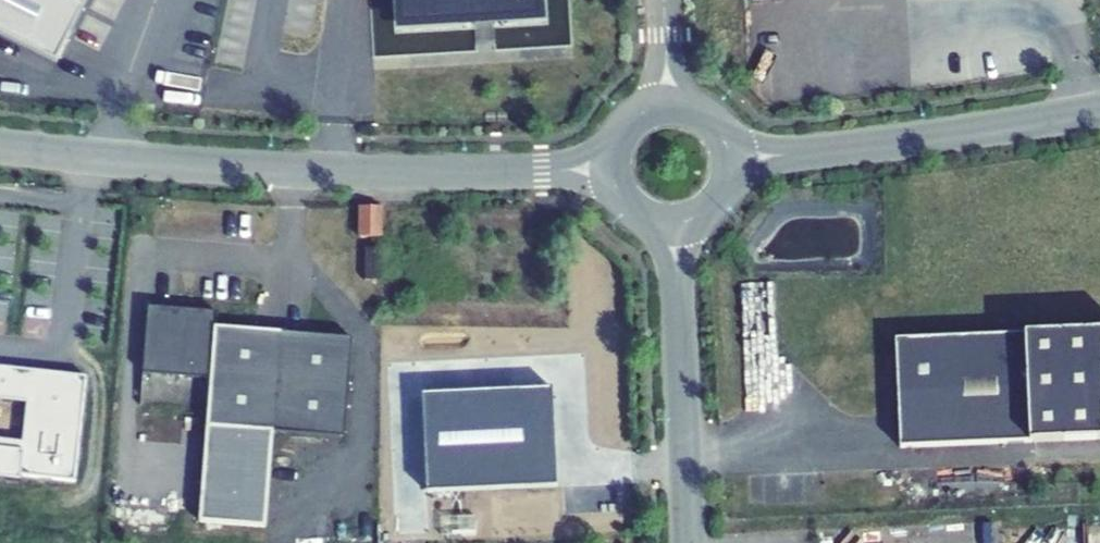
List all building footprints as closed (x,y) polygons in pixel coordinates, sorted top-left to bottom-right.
[(57,60),(87,0),(0,0),(0,32),(57,60)] [(401,27),(466,23),(465,15),(472,15),(494,14),(500,13),(501,21),(541,19),(540,0),(399,0),(401,27)] [(494,14),(472,15),(473,26),(494,24),(494,14)] [(382,238),(382,207),(360,207),(360,237),(382,238)] [(217,311),(148,306),(143,372),(211,377),(207,425),(345,436),(353,337),(216,326),(217,311)] [(1099,438),(1099,330),(896,340),(901,447),(1099,438)] [(21,477),(75,482),(87,377),(0,367),(0,402),(30,405),(25,444),(0,441),(0,479),(21,481),(21,477)] [(432,458),(434,512),(543,506),(541,453),(432,458)]
